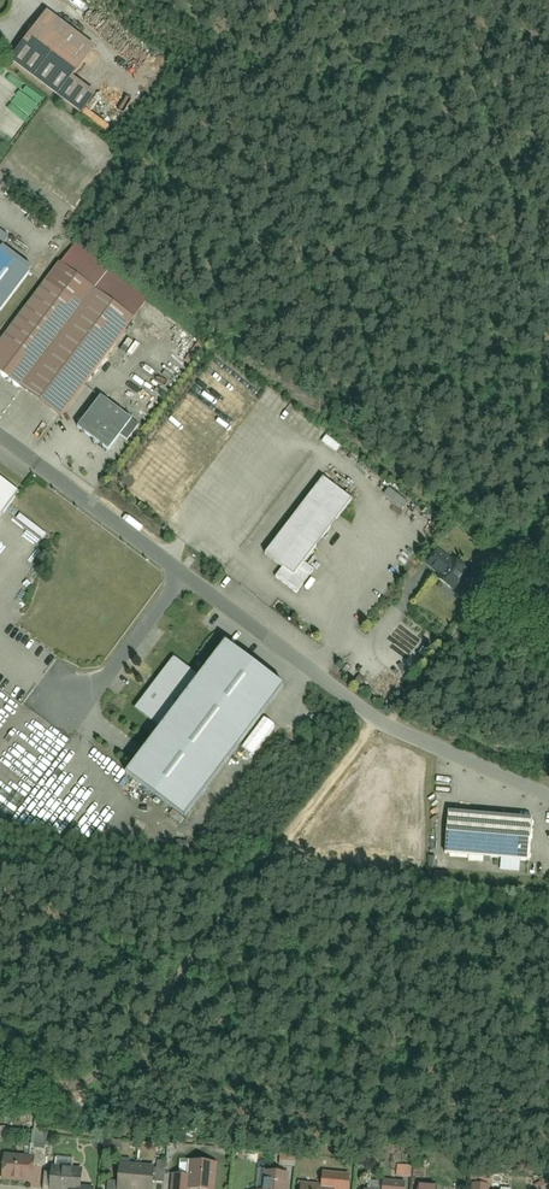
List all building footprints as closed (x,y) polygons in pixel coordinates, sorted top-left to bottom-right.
[(94,52),(45,15),(7,66),(77,119),(96,94),(75,78),(94,52)] [(8,240),(0,233),(0,251),(8,240)] [(0,345),(0,376),(61,420),(134,319),(102,296),(119,273),(77,243),(60,267),(58,265),(0,345)] [(28,278),(0,257),(0,315),(28,278)] [(99,400),(76,432),(107,453),(129,421),(99,400)] [(323,478),(265,555),(283,568),(276,578),(297,594),(314,571),(304,564),(352,500),(323,478)] [(20,494),(0,479),(0,521),(20,494)] [(438,552),(428,565),(442,575),(439,580),(453,591),(468,571),(453,560),(451,562),(438,552)] [(133,709),(161,731),(126,776),(181,819),(280,692),(224,648),(200,680),(173,659),(133,709)] [(530,819),(449,814),(446,856),(527,861),(530,819)] [(33,1156),(3,1155),(2,1180),(33,1181),(33,1156)] [(119,1182),(108,1181),(108,1188),(152,1188),(154,1168),(120,1165),(119,1182)] [(216,1166),(189,1166),(189,1175),(171,1175),(171,1188),(216,1188),(216,1166)] [(52,1188),(79,1188),(81,1171),(54,1168),(52,1188)] [(348,1174),(322,1173),(320,1188),(347,1188),(348,1174)] [(286,1174),(261,1174),(261,1188),(286,1188),(286,1174)]
